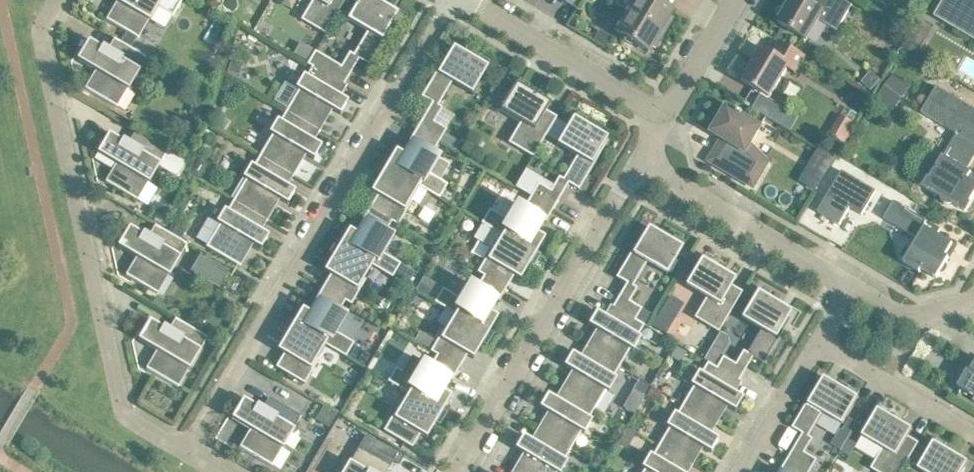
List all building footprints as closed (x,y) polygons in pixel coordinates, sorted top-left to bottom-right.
[(121,5),(112,21),(107,18),(106,20),(138,38),(139,37),(136,35),(146,19),(149,21),(158,7),(173,15),(181,0),(113,0),(121,5)] [(346,0),(312,0),(301,20),(325,35),(346,0)] [(393,20),(398,13),(376,0),(359,0),(347,20),(367,32),(353,55),(349,52),(341,67),(315,51),(307,65),(312,67),(346,86),(344,84),(358,59),(369,66),(396,20),(394,20),(394,21),(393,20)] [(582,0),(566,0),(565,2),(577,10),(582,0)] [(672,19),(669,17),(673,11),(655,0),(618,0),(615,5),(627,11),(664,33),(672,19)] [(843,0),(806,0),(806,2),(803,0),(791,0),(786,9),(782,8),(778,10),(776,13),(777,17),(779,20),(778,22),(807,40),(819,20),(837,31),(852,6),(843,0)] [(934,17),(973,41),(973,0),(944,0),(934,17)] [(655,48),(664,33),(627,11),(615,32),(648,52),(652,46),(655,48)] [(600,31),(595,39),(605,45),(610,37),(600,31)] [(191,32),(180,39),(188,52),(200,45),(191,32)] [(146,57),(114,39),(113,40),(119,43),(114,52),(102,46),(101,48),(88,40),(77,60),(100,74),(91,90),(86,87),(85,89),(117,107),(118,105),(115,104),(125,88),(128,90),(140,70),(136,68),(142,58),(145,59),(146,57)] [(806,57),(797,52),(780,42),(773,54),(762,48),(750,69),(746,67),(740,77),(744,79),(742,82),(770,98),(789,65),(798,70),(806,57)] [(460,60),(449,54),(448,53),(449,52),(448,52),(421,97),(432,103),(416,129),(439,143),(447,129),(434,122),(442,108),(438,105),(452,82),(472,94),(488,67),(464,53),(460,60)] [(232,60),(228,72),(239,76),(243,64),(232,60)] [(312,67),(306,76),(303,75),(303,76),(303,77),(298,85),(299,85),(298,88),(296,87),(295,88),(299,90),(286,112),(319,131),(320,131),(317,129),(329,108),(340,115),(341,113),(340,113),(341,110),(342,111),(347,102),(347,103),(348,101),(337,95),(342,86),(345,88),(346,86),(312,67)] [(871,75),(863,83),(869,88),(877,80),(871,75)] [(550,103),(515,83),(499,110),(520,123),(513,134),(519,138),(514,146),(533,158),(546,135),(556,119),(557,117),(546,111),(550,103)] [(937,87),(921,113),(960,136),(946,158),(943,156),(941,159),(934,155),(928,155),(923,158),(921,163),(920,169),(923,174),(930,178),(925,187),(942,197),(941,199),(941,200),(942,201),(943,202),(944,203),(945,204),(946,205),(948,205),(950,206),(952,206),(953,204),(965,211),(973,196),(973,183),(968,180),(972,173),(964,169),(966,165),(973,159),(973,154),(973,109),(937,87)] [(448,118),(462,124),(470,107),(455,100),(448,118)] [(767,162),(750,145),(761,127),(727,107),(712,132),(725,140),(721,147),(719,145),(710,161),(753,187),(767,162)] [(853,122),(858,115),(846,107),(841,115),(829,134),(845,144),(856,125),(853,122)] [(319,131),(286,112),(280,121),(277,119),(276,121),(277,121),(272,130),(273,130),(271,133),(270,132),(269,133),(272,135),(259,156),(293,176),(293,175),(291,174),(303,153),(314,159),(314,158),(313,157),(314,155),(315,155),(320,147),(321,147),(322,146),(311,139),(316,131),(319,132),(319,131)] [(568,126),(556,119),(546,135),(558,142),(557,144),(577,156),(563,179),(559,177),(550,191),(538,183),(541,179),(525,170),(514,187),(530,196),(553,209),(567,184),(578,190),(605,145),(604,144),(603,145),(607,137),(573,117),(568,126)] [(455,136),(471,145),(476,136),(460,127),(455,136)] [(450,164),(432,154),(439,143),(416,129),(409,142),(412,144),(406,155),(396,149),(389,161),(421,181),(418,186),(439,199),(447,184),(440,180),(450,164)] [(178,179),(188,163),(135,132),(134,134),(139,137),(134,145),(123,139),(122,141),(109,133),(97,153),(121,167),(111,183),(106,180),(105,182),(137,201),(138,199),(135,197),(145,181),(149,183),(159,167),(178,179)] [(820,153),(814,163),(829,172),(836,162),(833,161),(822,154),(820,153)] [(293,176),(259,156),(254,166),(251,164),(250,166),(245,174),(246,175),(245,177),(243,176),(243,178),(246,180),(233,201),(267,221),(267,220),(264,219),(276,198),(287,204),(288,203),(287,202),(288,200),(289,200),(294,192),(295,191),(285,184),(290,176),(292,177),(293,176)] [(199,179),(207,165),(198,159),(190,174),(199,179)] [(421,181),(389,161),(387,164),(388,165),(381,177),(380,176),(379,178),(380,178),(378,182),(383,185),(369,208),(392,222),(398,226),(412,201),(410,200),(418,186),(421,181)] [(862,215),(872,198),(876,191),(842,171),(818,212),(840,225),(850,208),(862,215)] [(166,197),(173,182),(161,177),(154,192),(166,197)] [(553,209),(530,196),(523,208),(517,204),(508,220),(489,209),(481,223),(482,224),(502,236),(505,230),(538,249),(545,237),(535,231),(541,220),(545,223),(553,209)] [(267,221),(233,201),(227,211),(224,209),(223,210),(224,211),(219,219),(220,220),(218,222),(217,221),(216,223),(219,224),(206,247),(239,267),(241,265),(238,263),(250,243),(261,249),(262,248),(260,247),(262,244),(262,245),(267,236),(268,237),(269,235),(258,229),(263,220),(266,222),(267,221)] [(937,278),(949,258),(956,246),(938,235),(941,229),(924,219),(894,201),(883,219),(918,239),(904,263),(920,273),(921,269),(937,278)] [(391,237),(385,233),(392,222),(369,208),(362,221),(366,223),(359,234),(349,228),(342,241),(375,260),(371,266),(392,278),(401,264),(382,253),(391,237)] [(180,240),(186,230),(177,224),(171,234),(155,225),(154,227),(159,230),(154,239),(143,232),(142,234),(129,227),(117,246),(141,260),(132,276),(127,273),(126,275),(157,294),(158,292),(156,291),(165,275),(169,277),(181,257),(177,255),(183,244),(186,246),(187,244),(180,240)] [(514,276),(520,280),(529,264),(528,264),(535,252),(536,252),(538,249),(505,230),(502,236),(482,224),(474,238),(491,249),(477,272),(483,276),(506,289),(514,276)] [(683,247),(659,233),(648,227),(647,228),(643,234),(644,233),(642,232),(616,278),(627,284),(613,307),(610,305),(609,306),(643,326),(644,325),(646,326),(652,316),(641,309),(642,309),(629,301),(637,288),(633,286),(647,263),(666,274),(683,247)] [(375,260),(342,241),(340,244),(340,245),(334,256),(333,256),(324,271),(330,275),(323,287),(345,301),(351,305),(366,281),(363,279),(371,266),(375,260)] [(219,288),(229,271),(201,254),(191,271),(219,288)] [(706,298),(699,310),(704,313),(699,321),(718,332),(742,292),(731,286),(736,278),(701,258),(685,285),(706,298)] [(506,289),(483,276),(477,287),(470,283),(461,299),(442,288),(434,303),(445,309),(455,315),(458,309),(491,329),(498,317),(488,311),(494,300),(498,302),(506,289)] [(344,316),(338,312),(345,301),(323,287),(315,300),(319,303),(312,314),(302,308),(295,320),(328,340),(325,345),(345,357),(354,343),(335,332),(344,316)] [(787,319),(791,311),(757,291),(741,318),(760,330),(747,353),(743,351),(735,364),(723,357),(716,368),(741,383),(741,382),(738,381),(751,358),(762,364),(789,319),(788,318),(787,319)] [(643,326),(609,306),(609,307),(612,309),(606,317),(596,311),(595,312),(596,313),(591,321),(592,322),(590,324),(589,323),(588,325),(599,331),(589,348),(586,346),(585,347),(619,367),(629,349),(633,351),(633,350),(632,349),(633,346),(634,347),(639,338),(640,339),(641,337),(638,336),(643,326)] [(677,316),(663,307),(652,325),(666,334),(677,316)] [(455,315),(445,309),(437,321),(447,327),(447,328),(444,327),(430,352),(436,356),(437,355),(459,368),(467,355),(473,359),(482,344),(481,343),(488,331),(489,332),(491,329),(458,309),(455,315)] [(207,337),(175,319),(174,320),(180,323),(175,332),(163,326),(162,328),(150,320),(138,340),(162,354),(152,370),(147,367),(146,368),(178,387),(179,385),(176,384),(186,368),(189,370),(201,350),(197,348),(204,338),(206,339),(207,337)] [(328,340),(295,320),(293,323),(294,323),(287,335),(286,335),(277,350),(283,354),(276,367),(304,384),(319,360),(317,359),(325,345),(328,340)] [(619,367),(585,347),(585,348),(588,350),(583,358),(572,352),(571,354),(566,362),(567,363),(566,365),(564,364),(564,366),(574,372),(564,389),(561,388),(561,389),(594,409),(605,390),(608,392),(609,391),(608,390),(609,388),(610,388),(615,380),(616,379),(613,377),(619,367)] [(459,368),(437,355),(436,356),(430,366),(424,363),(414,379),(396,368),(387,382),(408,394),(411,388),(444,408),(451,396),(441,390),(448,379),(452,381),(459,368)] [(741,383),(716,368),(707,362),(701,373),(698,371),(697,373),(698,373),(693,381),(694,382),(692,384),(691,383),(690,385),(693,387),(682,405),(716,425),(717,424),(714,422),(724,405),(735,411),(736,410),(734,409),(735,407),(736,407),(741,399),(742,399),(743,398),(732,391),(737,383),(740,384),(741,383)] [(973,370),(972,369),(971,371),(968,370),(958,387),(961,389),(959,392),(960,393),(962,389),(973,396),(973,370)] [(859,397),(825,377),(820,385),(820,384),(820,383),(819,383),(792,428),(803,434),(788,460),(808,471),(811,471),(818,460),(805,452),(814,439),(810,436),(823,413),(843,425),(859,397)] [(644,395),(649,386),(639,380),(634,389),(644,395)] [(444,408),(411,388),(408,394),(400,408),(398,406),(383,431),(412,448),(420,434),(426,438),(435,423),(434,422),(442,410),(442,411),(444,408)] [(594,409),(561,389),(560,390),(563,391),(558,400),(547,394),(546,395),(547,396),(542,404),(543,404),(541,407),(540,406),(539,407),(550,414),(540,431),(537,429),(537,430),(570,450),(581,432),(584,434),(585,432),(583,431),(585,429),(586,430),(591,421),(592,420),(589,418),(594,409)] [(301,416),(269,397),(268,399),(273,402),(268,411),(257,405),(256,406),(243,399),(231,418),(255,433),(246,448),(241,445),(239,447),(271,466),(272,464),(270,463),(279,447),(283,449),(295,429),(291,427),(297,416),(300,418),(301,416)] [(716,425),(682,405),(677,414),(674,413),(673,414),(668,423),(669,423),(668,426),(666,425),(666,426),(669,428),(658,446),(692,466),(692,465),(689,463),(699,446),(710,453),(711,451),(710,450),(711,448),(712,448),(717,440),(718,439),(708,432),(713,424),(715,426),(716,425)] [(878,409),(862,436),(883,448),(875,461),(881,464),(876,471),(877,471),(902,471),(919,443),(908,436),(913,429),(878,409)] [(328,426),(333,417),(323,411),(317,420),(328,426)] [(537,430),(536,431),(539,433),(534,441),(523,435),(522,437),(523,437),(518,445),(519,446),(517,448),(516,447),(515,449),(526,455),(516,471),(559,471),(560,470),(561,471),(566,462),(567,463),(568,461),(565,460),(570,450),(537,430)] [(841,450),(841,451),(850,457),(855,448),(858,444),(848,439),(841,450)] [(964,469),(969,462),(934,442),(918,469),(923,471),(965,471),(966,470),(965,469),(965,470),(964,469)] [(658,446),(652,456),(649,454),(648,455),(649,456),(644,464),(645,465),(643,467),(642,466),(641,468),(644,469),(643,471),(684,471),(688,465),(691,467),(692,466),(658,446)] [(357,450),(356,451),(359,453),(353,464),(349,462),(343,471),(380,471),(383,467),(388,470),(389,468),(357,450)] [(788,460),(780,471),(808,471),(788,460)]
